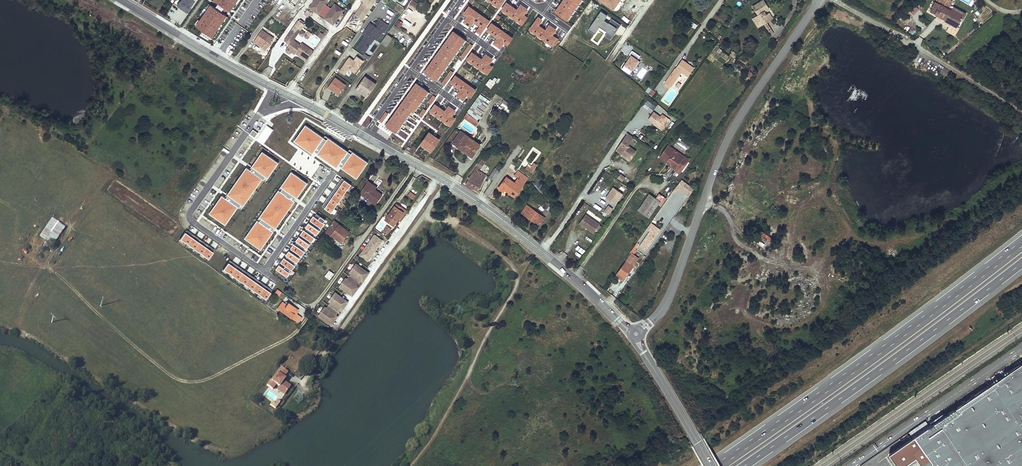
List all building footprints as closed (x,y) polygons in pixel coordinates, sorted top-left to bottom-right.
[(186,13),(195,1),(194,0),(181,0),(176,6),(186,13)] [(239,0),(215,0),(214,1),(218,4),(216,7),(222,10),(224,8),(231,13),(239,0)] [(344,10),(335,4),(332,9),(325,4),(329,0),(315,0),(310,8),(319,14),(320,13),(326,17),(325,18),(334,25),(344,10)] [(500,8),(505,1),(504,0),(488,0),(500,8)] [(555,10),(568,19),(581,0),(562,0),(555,10)] [(598,0),(615,10),(621,0),(598,0)] [(770,21),(767,16),(765,12),(769,9),(764,0),(753,7),(758,16),(757,16),(762,26),(770,21)] [(932,11),(947,19),(946,21),(958,27),(964,15),(966,16),(967,13),(953,6),(952,9),(949,8),(953,0),(952,0),(942,0),(942,1),(940,0),(937,0),(936,1),(937,2),(932,11)] [(519,4),(515,9),(506,2),(500,10),(522,26),(528,18),(523,15),(527,9),(519,4)] [(913,4),(900,18),(905,24),(919,10),(913,4)] [(211,5),(195,25),(212,38),(228,18),(211,5)] [(491,21),(469,6),(464,14),(466,16),(463,20),(471,26),(474,22),(481,24),(477,30),(482,34),(491,21)] [(303,14),(308,18),(311,12),(306,9),(303,14)] [(601,11),(589,30),(595,34),(600,26),(608,31),(605,36),(610,39),(620,24),(612,19),(609,23),(604,20),(607,16),(601,11)] [(550,25),(546,31),(538,25),(543,19),(538,16),(528,30),(553,47),(558,40),(553,36),(557,31),(550,25)] [(357,44),(366,50),(370,44),(367,42),(369,38),(372,40),(377,34),(379,36),(386,28),(387,29),(391,23),(384,18),(379,25),(371,20),(365,27),(367,29),(357,44)] [(298,21),(284,43),(290,46),(287,50),(287,51),(287,53),(287,54),(288,55),(289,56),(290,55),(292,54),(294,55),(296,52),(307,60),(313,52),(302,44),(300,46),(293,41),(300,30),(304,25),(303,25),(304,24),(300,21),(299,22),(298,21)] [(513,37),(492,22),(486,30),(488,32),(485,36),(493,42),(496,38),(503,41),(499,46),(504,50),(513,37)] [(468,38),(455,30),(426,73),(439,81),(468,38)] [(262,31),(255,40),(267,49),(274,40),(262,31)] [(393,41),(395,39),(388,34),(381,43),(386,46),(391,39),(393,40),(391,43),(392,44),(393,43),(394,44),(395,43),(393,41)] [(267,49),(255,40),(254,42),(266,51),(267,49)] [(485,53),(481,58),(471,51),(466,59),(488,75),(493,67),(489,64),(493,58),(485,53)] [(307,60),(296,52),(295,54),(306,61),(307,60)] [(630,54),(621,69),(631,75),(640,60),(630,54)] [(348,57),(339,72),(345,75),(348,70),(355,74),(361,65),(348,57)] [(681,67),(679,66),(665,84),(670,88),(681,72),(687,77),(693,69),(684,62),(681,67)] [(750,70),(746,74),(750,79),(754,75),(750,70)] [(449,82),(459,89),(455,94),(463,100),(467,94),(472,97),(477,90),(455,74),(449,82)] [(339,95),(346,85),(335,77),(328,88),(339,95)] [(367,96),(375,85),(365,77),(357,88),(367,96)] [(427,91),(415,83),(386,125),(398,134),(427,91)] [(487,100),(481,95),(463,118),(476,126),(488,105),(485,103),(487,100)] [(649,107),(653,110),(656,107),(648,100),(643,106),(647,109),(649,107)] [(503,101),(500,108),(510,111),(512,104),(503,101)] [(449,104),(445,110),(435,103),(430,111),(452,126),(457,119),(452,116),(457,110),(449,104)] [(652,122),(658,115),(655,112),(649,120),(652,122)] [(663,130),(670,120),(667,118),(666,120),(658,115),(652,122),(663,130)] [(275,124),(286,130),(289,124),(278,118),(275,124)] [(234,143),(248,125),(242,120),(228,138),(234,143)] [(356,179),(366,164),(326,138),(322,137),(306,125),(294,141),(311,153),(318,154),(356,179)] [(439,138),(429,132),(421,144),(431,151),(439,138)] [(479,145),(460,132),(453,143),(457,147),(456,148),(468,156),(470,154),(472,155),(479,145)] [(631,160),(636,153),(627,147),(633,139),(627,135),(617,149),(623,153),(622,154),(631,160)] [(669,145),(666,150),(668,151),(670,149),(674,151),(672,153),(678,157),(679,156),(683,158),(684,156),(669,145)] [(660,158),(667,163),(669,161),(677,166),(683,158),(679,156),(678,157),(672,153),(674,151),(670,149),(668,151),(666,150),(660,158)] [(277,163),(261,151),(227,196),(221,196),(209,214),(226,225),(238,208),(242,209),(277,163)] [(470,175),(465,184),(478,190),(486,175),(482,173),(483,171),(481,170),(480,173),(478,171),(485,161),(481,158),(470,175)] [(669,161),(667,163),(671,166),(670,168),(674,171),(677,166),(669,161)] [(489,178),(493,181),(499,173),(495,170),(489,178)] [(309,183),(293,172),(245,237),(261,249),(309,183)] [(515,177),(518,179),(523,183),(526,180),(517,173),(515,177)] [(325,180),(329,183),(333,178),(329,174),(325,180)] [(620,174),(617,178),(623,182),(625,177),(620,174)] [(523,183),(518,179),(514,183),(506,177),(498,188),(503,191),(505,189),(514,196),(523,183)] [(676,187),(689,197),(694,189),(682,179),(676,187)] [(361,193),(376,204),(382,194),(372,187),(374,185),(369,182),(361,193)] [(328,200),(330,197),(334,200),(340,192),(334,187),(331,192),(328,190),(329,188),(324,185),(319,192),(318,193),(328,200)] [(612,187),(605,199),(617,205),(623,193),(612,187)] [(352,192),(345,201),(348,202),(354,193),(352,192)] [(649,218),(660,202),(650,195),(639,210),(649,218)] [(542,196),(537,202),(547,209),(552,203),(542,196)] [(335,209),(340,213),(345,205),(343,204),(340,202),(335,209)] [(604,212),(609,216),(614,209),(608,205),(604,212)] [(393,215),(391,214),(387,220),(394,226),(404,211),(397,206),(396,208),(398,209),(393,215)] [(524,215),(537,224),(539,221),(541,223),(545,217),(537,212),(538,212),(536,210),(535,211),(528,206),(525,211),(526,212),(524,215)] [(322,229),(326,218),(312,214),(304,235),(301,234),(299,239),(302,241),(301,245),(310,248),(317,227),(322,229)] [(596,229),(599,225),(585,215),(579,224),(586,229),(589,224),(596,229)] [(39,237),(53,246),(65,226),(50,218),(39,237)] [(334,222),(326,233),(336,239),(342,243),(349,233),(343,229),(334,222)] [(646,254),(662,230),(650,222),(635,247),(646,254)] [(596,229),(589,224),(586,229),(593,234),(596,229)] [(387,235),(392,229),(387,225),(382,231),(387,235)] [(180,239),(208,259),(214,250),(187,230),(180,239)] [(764,249),(772,239),(763,231),(754,241),(764,249)] [(369,262),(383,240),(374,234),(359,256),(369,262)] [(294,244),(277,270),(288,277),(305,251),(294,244)] [(266,299),(272,289),(229,260),(223,270),(266,299)] [(369,274),(356,264),(339,287),(353,296),(359,288),(357,287),(362,281),(363,282),(369,274)] [(626,278),(629,274),(622,269),(619,273),(626,278)] [(325,277),(330,280),(334,274),(329,270),(325,277)] [(348,302),(335,293),(318,316),(331,325),(338,317),(336,316),(340,310),(342,311),(348,302)] [(282,302),(278,308),(293,319),(298,311),(288,304),(287,306),(282,302)] [(301,316),(298,314),(293,322),(296,324),(301,316)] [(293,344),(299,347),(300,346),(305,349),(308,344),(297,338),(293,344)] [(894,453),(902,465),(1021,465),(1021,365),(894,453)] [(274,390),(285,396),(291,386),(283,381),(289,372),(279,367),(267,387),(274,391),(274,390)] [(918,432),(928,426),(925,421),(915,427),(918,432)]
